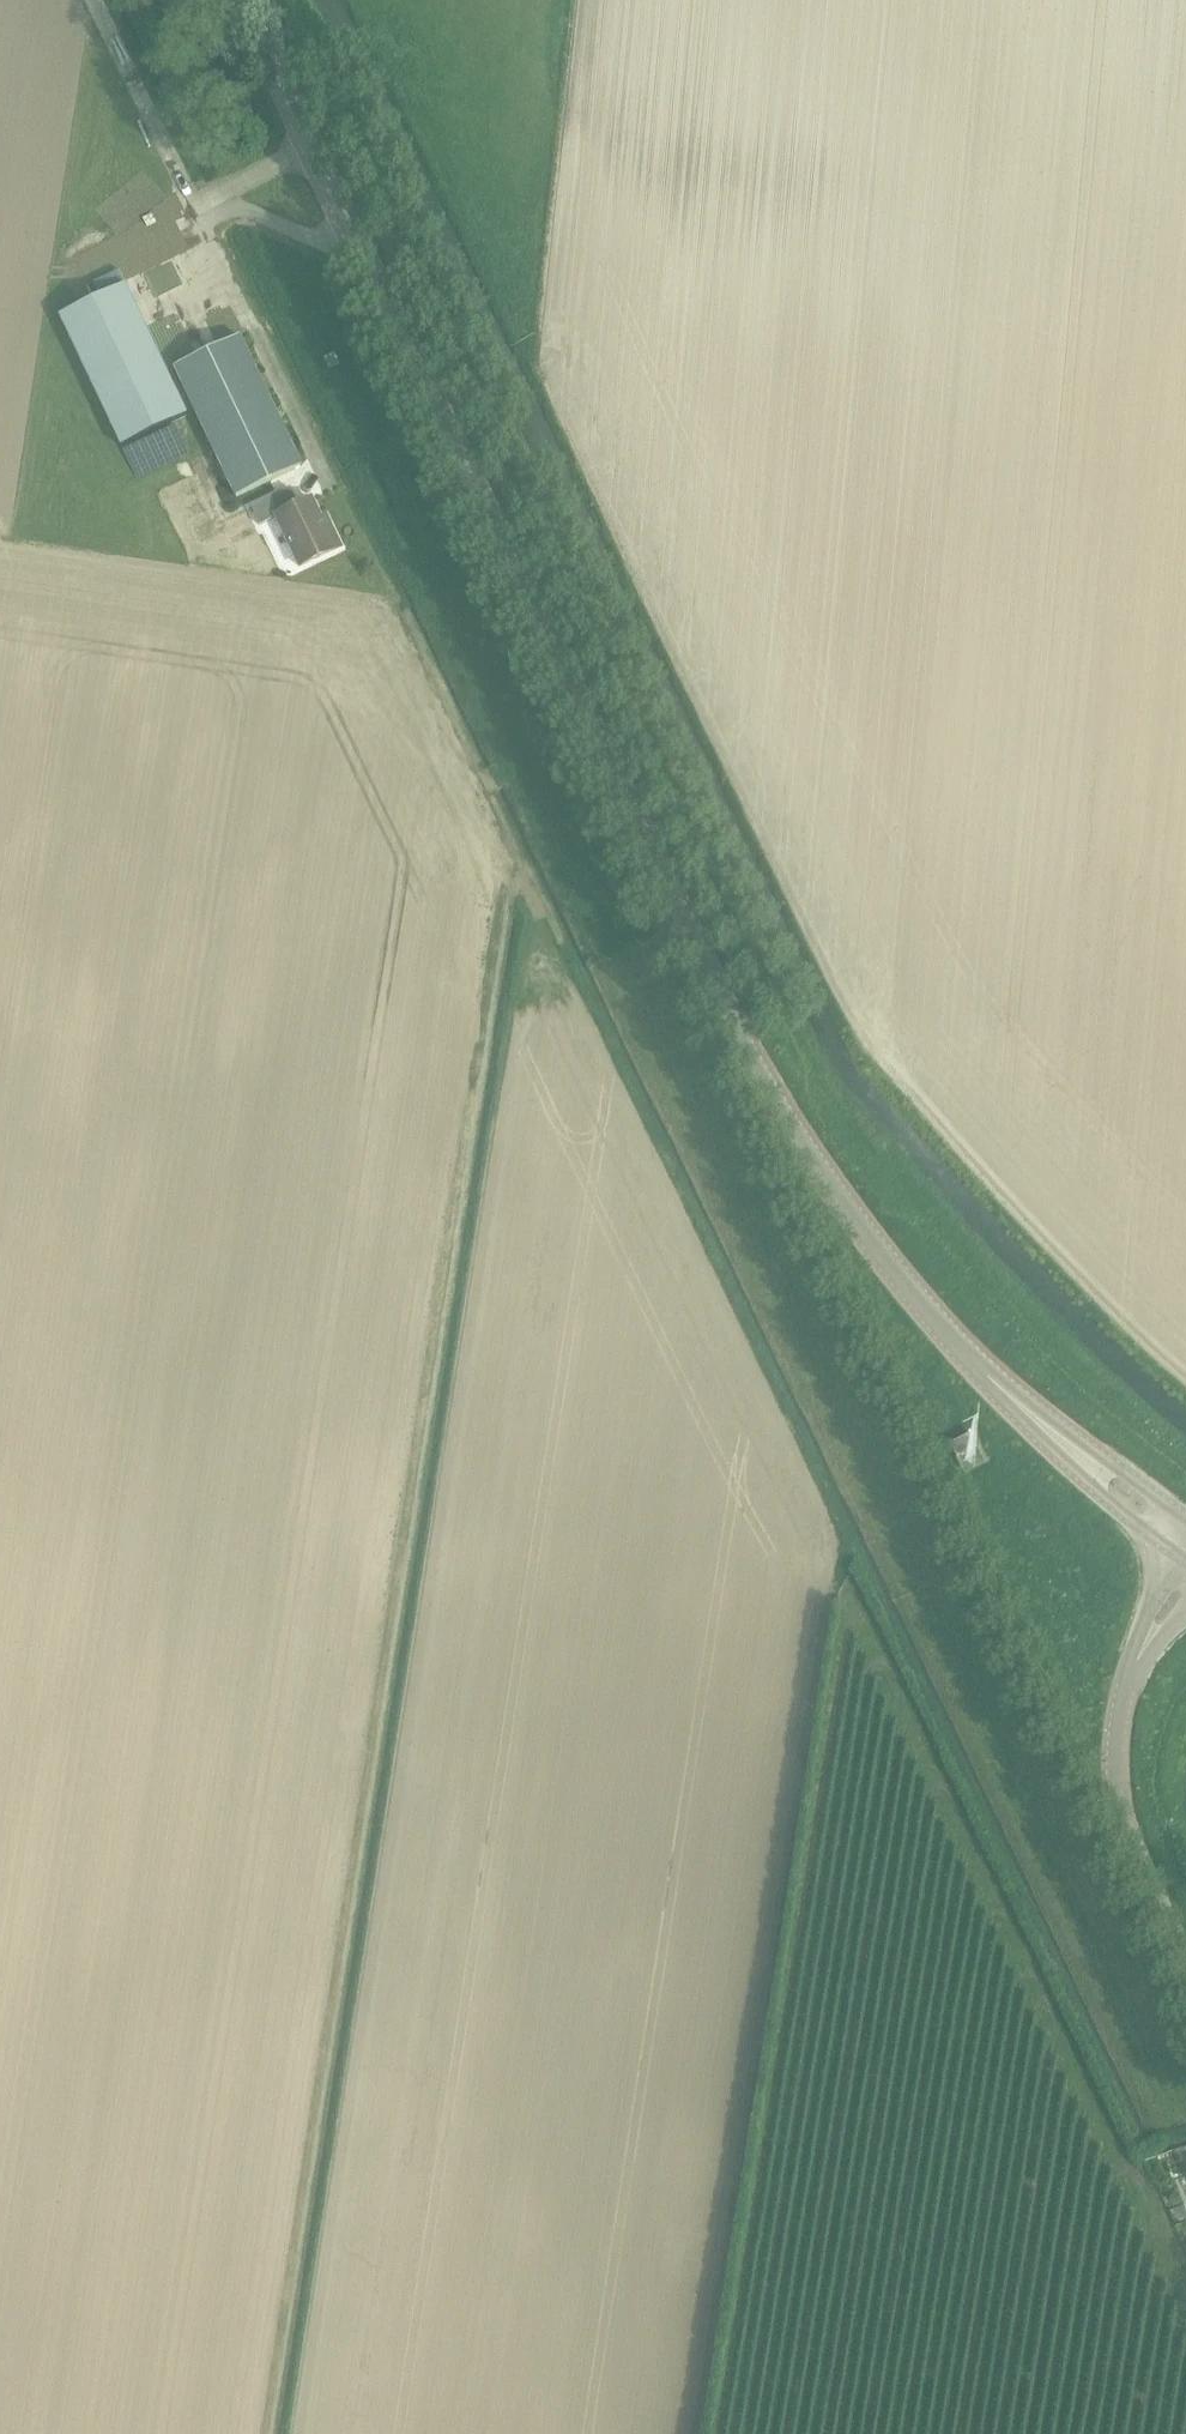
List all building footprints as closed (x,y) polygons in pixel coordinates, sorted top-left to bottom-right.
[(58,315),(120,446),(167,423),(167,424),(187,414),(176,391),(167,372),(154,344),(150,335),(125,283),(58,315)] [(241,336),(167,372),(176,391),(185,387),(236,497),(302,465),(241,336)] [(342,548),(333,528),(327,530),(313,498),(298,504),(291,488),(251,506),(260,525),(278,517),(301,567),(342,548)] [(949,1444),(956,1456),(977,1445),(971,1433),(949,1444)]
